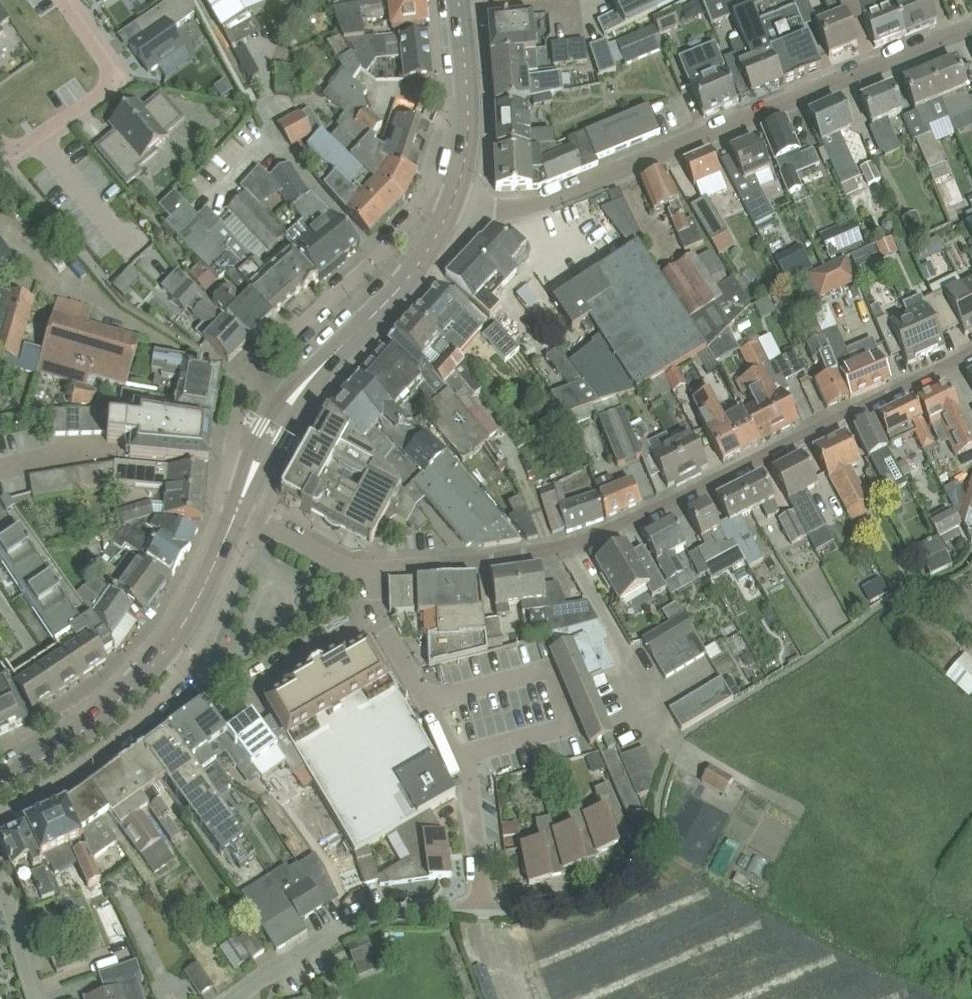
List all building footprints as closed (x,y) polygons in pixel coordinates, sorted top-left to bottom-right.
[(195,13),(188,0),(171,0),(135,25),(144,37),(130,46),(148,72),(181,49),(169,31),(195,13)] [(221,31),(231,48),(244,41),(235,24),(266,7),(262,0),(204,0),(221,31)] [(357,9),(422,1),(422,0),(356,0),(357,9)] [(615,5),(617,10),(607,16),(597,20),(604,34),(674,0),(612,0),(615,5)] [(709,25),(710,24),(731,15),(741,40),(746,51),(722,60),(739,102),(750,98),(782,85),(757,24),(747,0),(699,0),(709,25)] [(831,20),(816,26),(821,38),(828,56),(856,45),(846,22),(861,16),(858,9),(857,7),(854,0),(823,0),(831,20)] [(857,7),(858,9),(861,16),(861,18),(862,18),(874,47),(904,35),(892,5),(889,7),(886,0),(875,0),(867,3),(857,7)] [(904,35),(935,22),(928,4),(927,0),(905,0),(892,5),(904,35)] [(427,22),(423,10),(422,1),(357,9),(351,9),(331,12),(340,39),(342,39),(343,41),(363,39),(363,38),(361,27),(359,27),(359,22),(390,19),(392,29),(425,25),(424,23),(427,22)] [(9,19),(0,7),(0,26),(9,19)] [(768,20),(757,24),(782,85),(820,69),(812,51),(806,37),(795,9),(768,20)] [(671,11),(652,18),(659,35),(678,27),(671,11)] [(489,54),(535,50),(533,32),(531,14),(486,19),(488,37),(489,54)] [(614,42),(624,65),(663,50),(651,26),(614,42)] [(404,80),(431,77),(426,35),(373,41),(373,37),(363,38),(363,39),(343,41),(360,69),(365,73),(375,60),(401,57),(404,80)] [(329,139),(330,140),(350,160),(371,138),(376,141),(384,126),(381,125),(375,120),(365,112),(367,109),(366,109),(362,97),(365,92),(352,82),(360,72),(358,71),(359,69),(360,69),(343,41),(342,39),(340,39),(327,42),(341,69),(327,86),(329,88),(322,97),(343,114),(337,121),(339,122),(336,126),(339,128),(329,139)] [(551,43),(553,66),(586,62),(584,40),(551,43)] [(605,41),(588,47),(597,76),(615,70),(605,41)] [(688,83),(702,117),(735,104),(721,69),(724,68),(713,43),(676,59),(686,83),(688,83)] [(489,54),(491,75),(527,72),(527,73),(537,72),(535,50),(489,54)] [(928,72),(939,98),(938,99),(947,121),(971,111),(971,98),(968,99),(964,88),(965,88),(961,80),(954,61),(928,72)] [(277,64),(274,94),(290,96),(293,66),(277,64)] [(531,98),(549,96),(549,94),(562,91),(560,74),(527,78),(527,73),(527,72),(491,75),(494,105),(531,98)] [(903,82),(910,100),(921,129),(936,123),(927,103),(938,99),(939,98),(928,72),(903,82)] [(901,112),(897,106),(890,87),(861,99),(868,118),(883,156),(899,150),(886,118),(901,112)] [(96,148),(125,184),(139,173),(135,169),(155,153),(151,149),(165,137),(164,135),(182,120),(160,94),(142,109),(136,102),(129,107),(125,101),(110,114),(115,119),(108,124),(115,132),(96,148)] [(549,96),(531,98),(533,106),(550,103),(549,96)] [(830,164),(840,186),(858,178),(848,156),(837,132),(849,127),(846,119),(838,101),(808,114),(816,133),(830,164)] [(595,160),(659,134),(649,108),(566,141),(570,152),(564,154),(561,147),(556,149),(554,145),(553,145),(529,146),(529,151),(528,152),(497,152),(493,153),(494,166),(501,168),(501,174),(495,177),(495,191),(538,189),(597,165),(595,160)] [(527,108),(515,108),(495,109),(497,148),(517,147),(528,146),(529,146),(553,145),(552,134),(529,135),(527,108)] [(296,143),(311,135),(322,129),(309,111),(296,118),(303,130),(285,139),(290,146),(296,143)] [(418,176),(434,128),(396,115),(392,129),(384,126),(376,141),(373,147),(384,151),(380,160),(388,164),(416,175),(418,176)] [(285,139),(303,130),(296,118),(277,127),(285,139)] [(792,138),(785,119),(760,129),(768,147),(776,167),(788,194),(800,189),(794,175),(818,165),(812,150),(799,155),(798,152),(798,151),(792,138)] [(722,152),(736,147),(729,128),(715,134),(722,152)] [(329,139),(328,140),(319,133),(305,148),(322,163),(312,174),(323,189),(345,213),(368,237),(386,218),(356,189),(352,193),(343,185),(349,178),(335,165),(334,166),(315,149),(327,143),(330,140),(329,139)] [(915,140),(927,168),(933,182),(948,176),(942,162),(943,162),(931,133),(915,140)] [(373,147),(376,141),(371,138),(350,160),(362,172),(364,171),(379,179),(403,202),(416,175),(388,164),(380,160),(384,151),(373,147)] [(362,172),(350,160),(330,140),(327,143),(315,149),(334,166),(335,165),(349,178),(343,185),(352,193),(356,189),(386,218),(403,202),(379,179),(364,171),(362,172)] [(736,164),(724,169),(739,197),(754,226),(773,217),(759,188),(772,182),(768,171),(759,151),(760,150),(759,147),(758,147),(755,140),(730,151),(736,164)] [(683,162),(691,180),(693,187),(695,186),(701,200),(689,207),(710,242),(725,233),(706,199),(726,190),(719,176),(717,169),(709,151),(683,162)] [(289,164),(272,175),(269,177),(258,167),(240,187),(245,192),(258,206),(259,206),(279,193),(290,210),(294,214),(295,215),(297,217),(301,221),(286,234),(287,235),(282,239),(291,250),(317,279),(359,244),(310,194),(309,195),(289,164)] [(873,191),(887,186),(881,167),(867,171),(873,191)] [(664,170),(640,180),(647,198),(653,212),(665,207),(667,206),(669,210),(667,211),(683,251),(702,243),(691,218),(685,221),(671,188),(664,170)] [(642,242),(634,224),(618,189),(607,194),(612,205),(599,210),(630,249),(552,301),(571,330),(587,320),(597,337),(589,343),(591,345),(568,362),(601,403),(612,399),(616,398),(616,397),(630,394),(641,388),(662,376),(664,375),(676,368),(704,350),(636,246),(642,242)] [(205,208),(196,216),(185,205),(173,192),(157,207),(169,220),(165,224),(201,263),(202,263),(210,272),(218,281),(219,282),(225,275),(241,292),(243,291),(245,293),(247,292),(248,293),(248,292),(274,317),(275,316),(273,316),(301,291),(302,292),(317,279),(291,250),(266,272),(205,208)] [(287,235),(286,234),(259,206),(258,206),(245,192),(226,210),(267,253),(282,239),(287,235)] [(966,205),(954,210),(957,217),(969,212),(966,205)] [(914,212),(901,218),(911,241),(925,235),(914,212)] [(829,258),(862,244),(852,220),(817,235),(829,258)] [(882,223),(880,227),(883,231),(887,232),(891,230),(893,226),(890,222),(886,220),(882,223)] [(964,224),(971,239),(971,221),(964,224)] [(492,228),(445,278),(471,302),(479,308),(487,315),(497,304),(482,290),(493,278),(501,287),(529,258),(530,255),(530,251),(530,250),(530,248),(529,247),(529,246),(527,245),(525,243),(526,242),(513,230),(503,239),(492,228)] [(942,249),(937,238),(910,250),(915,261),(942,249)] [(897,240),(892,239),(900,257),(910,253),(907,245),(905,243),(897,240)] [(3,278),(19,266),(0,240),(0,275),(3,279),(3,278)] [(890,240),(876,246),(883,260),(897,254),(890,240)] [(799,246),(774,258),(787,283),(811,270),(799,246)] [(872,247),(864,251),(867,258),(876,254),(872,247)] [(732,278),(728,281),(715,289),(695,259),(692,255),(658,278),(707,349),(716,339),(727,330),(749,307),(732,278)] [(806,275),(817,300),(855,283),(844,258),(806,275)] [(197,283),(210,272),(202,263),(201,263),(189,275),(197,283)] [(195,332),(205,342),(227,363),(247,343),(232,329),(204,302),(203,303),(197,298),(199,296),(177,270),(161,287),(173,298),(171,300),(184,312),(187,309),(192,314),(203,324),(195,332)] [(205,292),(218,281),(210,272),(197,283),(205,292)] [(931,295),(948,331),(959,326),(964,336),(971,331),(971,307),(963,289),(962,289),(955,274),(927,287),(931,295)] [(963,289),(971,307),(971,285),(963,289)] [(239,305),(262,328),(274,317),(248,292),(248,293),(249,294),(243,301),(235,293),(229,286),(226,290),(222,293),(236,307),(239,305)] [(463,311),(464,310),(437,287),(412,315),(439,338),(437,340),(454,355),(465,343),(467,344),(481,328),(463,311)] [(37,374),(40,364),(43,352),(19,345),(26,322),(32,298),(0,289),(0,354),(4,355),(1,363),(37,374)] [(217,298),(213,302),(250,340),(262,328),(239,305),(236,307),(222,293),(217,298)] [(780,293),(770,298),(773,304),(783,299),(780,293)] [(901,304),(907,316),(925,357),(943,348),(938,336),(948,331),(931,295),(921,300),(919,296),(901,304)] [(50,328),(43,352),(40,364),(45,365),(88,378),(125,388),(138,341),(87,327),(91,310),(58,301),(52,320),(50,328)] [(877,305),(869,309),(875,322),(883,318),(877,305)] [(394,335),(445,393),(487,441),(496,433),(494,428),(470,400),(479,392),(462,365),(463,363),(454,355),(437,340),(439,338),(412,315),(394,335)] [(874,322),(881,339),(890,357),(901,352),(907,365),(925,357),(907,316),(889,324),(886,317),(883,318),(875,322),(874,322)] [(495,325),(482,336),(504,362),(517,350),(503,334),(495,325)] [(835,328),(820,334),(837,372),(839,372),(842,379),(849,398),(869,389),(889,381),(874,346),(863,351),(860,344),(845,351),(835,328)] [(707,349),(706,350),(714,364),(726,358),(738,352),(727,330),(716,339),(707,349)] [(745,338),(735,344),(750,375),(779,432),(797,422),(788,405),(782,393),(788,390),(774,362),(781,359),(769,335),(756,342),(750,330),(744,333),(746,338),(745,338)] [(438,399),(445,393),(394,335),(386,344),(420,377),(419,379),(438,399)] [(818,390),(827,408),(848,398),(821,338),(806,345),(815,365),(820,363),(826,377),(815,382),(818,390)] [(361,373),(358,377),(394,412),(395,411),(416,389),(424,397),(414,407),(420,415),(421,414),(438,399),(419,379),(420,377),(386,344),(361,373)] [(568,362),(567,363),(556,348),(545,357),(568,387),(550,394),(565,415),(572,413),(572,412),(584,408),(601,403),(568,362)] [(706,374),(716,368),(714,364),(706,350),(696,356),(706,374)] [(220,372),(191,368),(183,366),(184,362),(154,357),(151,375),(161,377),(159,390),(177,393),(215,399),(220,372)] [(673,392),(686,386),(676,368),(664,375),(673,392)] [(746,411),(742,413),(757,443),(779,432),(750,375),(736,382),(742,395),(746,393),(753,408),(746,411)] [(648,401),(670,391),(662,376),(641,388),(648,401)] [(404,419),(395,411),(394,412),(358,377),(346,390),(391,433),(396,427),(404,419)] [(94,399),(96,391),(86,388),(76,385),(71,405),(92,406),(94,399)] [(916,399),(925,417),(929,424),(930,424),(934,433),(944,428),(957,456),(971,448),(971,439),(958,410),(945,385),(916,399)] [(326,413),(377,464),(375,467),(414,507),(425,498),(453,531),(466,547),(474,540),(479,546),(483,546),(483,548),(518,543),(520,541),(519,541),(519,540),(509,528),(496,513),(444,453),(445,453),(426,434),(422,438),(413,429),(403,420),(396,427),(391,433),(346,390),(346,391),(345,390),(326,413)] [(706,431),(722,463),(740,454),(724,422),(723,422),(707,391),(691,400),(706,431)] [(121,392),(119,405),(133,408),(210,421),(212,421),(215,399),(177,393),(176,403),(162,401),(163,398),(121,392)] [(445,393),(438,399),(421,414),(462,464),(483,447),(501,472),(506,468),(502,459),(487,441),(445,393)] [(620,409),(616,398),(612,399),(601,403),(584,408),(572,412),(572,413),(576,423),(597,415),(598,417),(620,409)] [(934,448),(920,419),(911,401),(877,418),(890,445),(914,433),(924,453),(934,448)] [(207,465),(210,421),(133,408),(132,424),(108,422),(107,435),(106,443),(130,445),(129,459),(207,465)] [(640,457),(639,455),(629,430),(621,410),(598,420),(617,466),(640,457)] [(93,435),(92,411),(79,412),(79,436),(93,435)] [(107,435),(108,422),(107,411),(92,411),(93,435),(107,435)] [(51,436),(67,436),(66,412),(50,412),(51,436)] [(79,436),(79,412),(66,412),(67,436),(79,436)] [(757,443),(742,413),(742,412),(724,422),(740,454),(758,445),(757,443)] [(375,467),(377,464),(326,413),(291,476),(275,493),(283,500),(291,507),(293,503),(300,507),(299,509),(310,515),(312,510),(325,518),(324,520),(325,520),(324,522),(325,524),(327,526),(331,528),(333,529),(336,530),(338,530),(339,528),(340,528),(341,527),(363,538),(369,541),(368,542),(370,543),(374,536),(384,513),(418,529),(429,523),(427,521),(414,507),(375,467)] [(901,476),(895,465),(894,464),(886,449),(881,438),(872,420),(854,429),(863,447),(868,458),(869,457),(886,493),(906,484),(902,478),(901,476)] [(642,424),(629,430),(639,455),(648,450),(650,454),(667,488),(674,484),(676,487),(688,480),(670,444),(669,444),(665,434),(646,444),(643,437),(647,435),(642,424)] [(699,471),(707,467),(690,434),(670,444),(688,480),(701,474),(699,471)] [(844,434),(812,449),(821,467),(827,479),(833,486),(848,513),(868,502),(849,468),(858,463),(853,452),(844,434)] [(801,455),(771,470),(780,488),(787,500),(793,512),(806,537),(814,552),(832,542),(824,527),(805,491),(816,485),(810,472),(801,455)] [(901,460),(894,464),(895,465),(901,476),(908,472),(901,460)] [(113,473),(112,485),(113,485),(165,489),(165,492),(164,505),(151,503),(150,504),(129,510),(133,523),(153,517),(163,517),(182,518),(202,520),(204,495),(206,471),(186,469),(114,464),(114,465),(113,473)] [(113,473),(114,465),(95,467),(99,492),(113,490),(113,485),(112,485),(113,473)] [(84,494),(99,492),(95,467),(81,469),(84,494)] [(84,494),(81,469),(68,471),(72,496),(84,494)] [(866,471),(865,475),(875,494),(882,490),(870,469),(866,471)] [(55,472),(59,498),(72,496),(68,471),(55,472)] [(42,474),(46,500),(59,498),(55,472),(42,474)] [(28,476),(31,494),(32,502),(46,500),(42,474),(28,476)] [(599,494),(605,518),(640,503),(633,485),(631,481),(615,488),(610,475),(594,482),(599,494)] [(738,487),(751,512),(761,507),(767,519),(779,513),(769,494),(760,476),(738,487)] [(957,522),(971,545),(971,540),(971,478),(965,499),(957,520),(957,522)] [(747,568),(762,560),(747,529),(741,518),(751,512),(738,487),(716,498),(725,516),(735,535),(737,540),(733,542),(738,550),(741,557),(745,562),(747,568)] [(566,533),(602,521),(596,502),(594,495),(591,496),(590,494),(558,505),(555,496),(554,496),(552,493),(539,497),(552,534),(565,530),(566,533)] [(527,539),(539,537),(519,498),(507,504),(513,515),(508,518),(527,539)] [(114,651),(7,500),(0,505),(0,561),(57,647),(13,676),(5,664),(0,668),(0,669),(31,716),(107,665),(101,658),(112,650),(113,652),(114,651)] [(705,503),(686,513),(695,531),(700,540),(704,547),(696,551),(704,565),(724,555),(731,569),(745,562),(741,557),(738,550),(733,542),(727,546),(714,521),(705,503)] [(929,520),(939,539),(943,547),(961,537),(958,529),(959,529),(949,509),(929,520)] [(793,512),(778,520),(791,544),(806,537),(793,512)] [(669,518),(641,534),(667,582),(683,573),(672,553),(685,546),(679,536),(671,521),(669,518)] [(122,528),(111,544),(118,549),(120,551),(121,551),(125,545),(127,546),(155,566),(171,576),(172,577),(189,550),(197,531),(167,521),(156,520),(151,528),(144,524),(134,529),(133,530),(129,527),(126,531),(122,528)] [(57,553),(55,544),(46,547),(47,555),(57,553)] [(111,545),(105,554),(112,558),(118,549),(111,544),(111,545)] [(644,552),(633,558),(624,544),(594,562),(602,575),(600,577),(608,590),(610,589),(619,603),(645,587),(650,596),(665,587),(644,552)] [(707,572),(696,551),(687,556),(698,577),(707,572)] [(930,575),(951,565),(944,551),(923,561),(930,575)] [(168,582),(167,582),(152,571),(139,561),(128,554),(121,564),(105,587),(92,579),(75,595),(97,622),(109,638),(132,607),(142,614),(144,616),(168,582)] [(540,568),(515,571),(520,603),(521,613),(546,609),(540,568)] [(507,605),(520,603),(515,571),(490,575),(496,616),(508,614),(507,605)] [(867,595),(862,598),(866,605),(888,593),(878,576),(862,585),(867,595)] [(487,648),(482,621),(481,610),(475,610),(474,577),(456,578),(456,595),(457,623),(457,633),(463,658),(487,652),(486,648),(487,648)] [(457,633),(457,623),(456,595),(456,578),(433,579),(435,635),(436,664),(463,658),(457,633)] [(412,579),(387,580),(389,612),(393,612),(405,611),(413,611),(412,579)] [(436,664),(435,635),(433,579),(416,579),(417,613),(424,613),(424,636),(427,636),(428,666),(436,664)] [(586,602),(557,607),(559,620),(560,630),(597,621),(586,602)] [(641,640),(651,658),(652,658),(662,652),(693,633),(682,615),(641,640)] [(487,648),(502,646),(497,619),(482,621),(487,648)] [(559,620),(545,622),(546,634),(560,630),(559,620)] [(546,634),(547,636),(553,649),(549,650),(583,732),(589,745),(594,743),(598,752),(636,838),(651,832),(637,798),(620,758),(588,681),(615,670),(603,642),(607,640),(597,621),(560,630),(546,634)] [(508,645),(526,641),(523,631),(506,636),(508,645)] [(693,633),(682,639),(695,660),(705,654),(693,633)] [(685,667),(695,660),(682,639),(672,645),(685,667)] [(674,673),(685,667),(672,645),(662,652),(674,673)] [(273,715),(286,738),(389,679),(382,668),(380,669),(367,646),(346,658),(343,652),(284,686),(287,692),(266,704),(273,715)] [(674,673),(662,652),(652,658),(664,679),(674,673)] [(971,697),(971,661),(964,654),(945,676),(944,677),(947,680),(948,679),(951,681),(950,682),(953,685),(954,684),(956,686),(955,687),(967,697),(969,695),(971,697)] [(733,662),(716,672),(720,678),(723,683),(724,683),(724,682),(729,679),(739,673),(733,662)] [(720,678),(709,685),(722,705),(732,699),(727,690),(723,683),(720,678)] [(423,737),(389,679),(286,738),(302,766),(320,796),(423,737)] [(724,683),(723,683),(727,690),(732,699),(739,695),(734,686),(729,679),(724,682),(724,683)] [(16,728),(15,728),(25,723),(22,719),(9,690),(5,680),(0,682),(0,736),(16,728)] [(709,685),(699,691),(711,712),(722,705),(709,685)] [(701,718),(711,712),(699,691),(689,697),(701,718)] [(689,697),(678,704),(691,724),(696,721),(701,718),(689,697)] [(235,767),(245,759),(226,733),(203,703),(182,719),(205,750),(214,762),(225,754),(235,767)] [(689,725),(691,724),(678,704),(669,710),(681,730),(689,725)] [(251,714),(226,733),(245,759),(260,780),(283,763),(291,775),(302,766),(286,738),(273,715),(259,725),(251,714)] [(182,719),(168,729),(214,798),(232,785),(214,762),(205,750),(182,719)] [(168,729),(137,752),(160,783),(163,781),(220,856),(225,852),(238,869),(255,856),(242,839),(239,834),(214,798),(168,729)] [(423,737),(320,796),(354,855),(368,847),(395,831),(429,811),(454,797),(434,762),(436,760),(423,737)] [(644,749),(620,758),(637,798),(647,794),(653,772),(644,749)] [(126,760),(117,767),(147,809),(164,833),(170,842),(178,836),(173,828),(173,827),(166,818),(170,815),(151,790),(160,783),(137,752),(135,753),(132,752),(126,756),(126,760)] [(591,774),(604,769),(597,753),(585,759),(591,774)] [(565,770),(552,766),(548,780),(561,784),(565,770)] [(138,815),(147,809),(117,767),(81,793),(100,818),(108,812),(110,814),(111,814),(152,873),(172,860),(138,815)] [(722,794),(730,779),(709,767),(701,782),(722,794)] [(597,811),(583,816),(597,854),(607,850),(617,847),(616,844),(630,838),(607,785),(593,790),(599,806),(597,811)] [(117,842),(100,818),(81,793),(80,794),(75,792),(70,796),(70,801),(65,804),(91,861),(117,842)] [(567,828),(553,832),(563,870),(584,864),(583,862),(598,858),(597,854),(583,816),(579,802),(565,806),(569,823),(567,828)] [(99,881),(91,861),(65,804),(23,824),(32,842),(39,857),(45,854),(55,875),(76,865),(87,887),(99,881)] [(395,831),(410,858),(411,860),(447,855),(445,833),(442,834),(429,811),(395,831)] [(536,842),(520,845),(528,885),(540,882),(551,880),(550,877),(565,874),(563,870),(553,832),(549,818),(535,821),(538,838),(536,842)] [(503,837),(519,836),(518,823),(503,824),(503,837)] [(48,906),(61,901),(46,866),(41,868),(22,830),(0,840),(0,846),(14,876),(30,914),(48,906)] [(263,863),(274,857),(266,843),(255,849),(263,863)] [(368,847),(354,855),(356,862),(371,857),(368,847)] [(314,855),(298,865),(308,880),(324,870),(314,855)] [(411,860),(410,858),(382,874),(377,877),(371,857),(356,862),(364,886),(378,882),(379,886),(450,877),(447,855),(411,860)] [(285,866),(271,875),(283,895),(292,909),(291,909),(300,921),(324,906),(314,889),(308,880),(298,865),(297,863),(287,869),(285,866)] [(356,870),(338,877),(343,891),(362,884),(356,870)] [(746,888),(750,880),(737,874),(733,882),(746,888)] [(109,885),(106,889),(106,893),(109,896),(113,896),(117,893),(117,889),(114,885),(109,885)] [(300,921),(291,909),(261,928),(265,935),(275,952),(307,932),(300,921)] [(238,940),(241,943),(251,960),(265,951),(253,934),(251,931),(238,940)] [(234,938),(218,949),(233,970),(249,959),(234,938)] [(353,964),(354,963),(359,976),(382,966),(371,938),(347,948),(353,964)] [(84,962),(77,945),(49,956),(56,974),(84,962)] [(84,998),(142,998),(137,982),(141,980),(135,963),(98,975),(104,993),(84,998)] [(199,995),(212,987),(198,964),(185,973),(199,995)]
